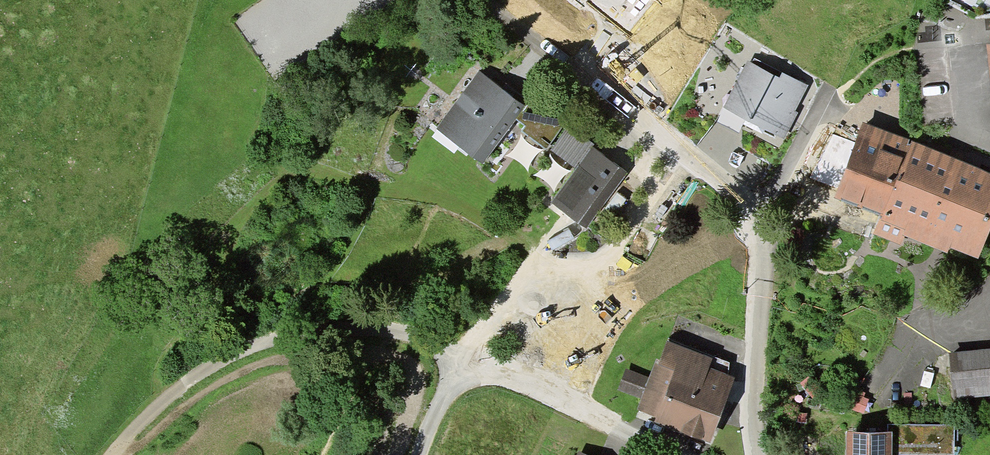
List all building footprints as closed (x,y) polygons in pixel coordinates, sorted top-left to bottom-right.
[(800,88),(747,64),(727,108),(780,132),(800,88)] [(486,73),(444,130),(489,163),(531,106),(486,73)] [(828,182),(872,202),(900,140),(856,120),(828,182)] [(872,202),(895,213),(966,245),(989,193),(989,181),(900,140),(872,202)] [(594,152),(556,202),(589,226),(626,176),(594,152)] [(886,233),(895,213),(872,202),(862,222),(886,233)] [(641,406),(637,415),(700,440),(730,366),(667,341),(648,389),(641,406)] [(947,396),(989,394),(989,347),(944,350),(947,396)] [(616,396),(641,406),(648,389),(623,379),(616,396)] [(880,425),(881,448),(945,448),(945,424),(880,425)] [(839,454),(881,454),(881,448),(880,425),(839,425),(839,454)]
